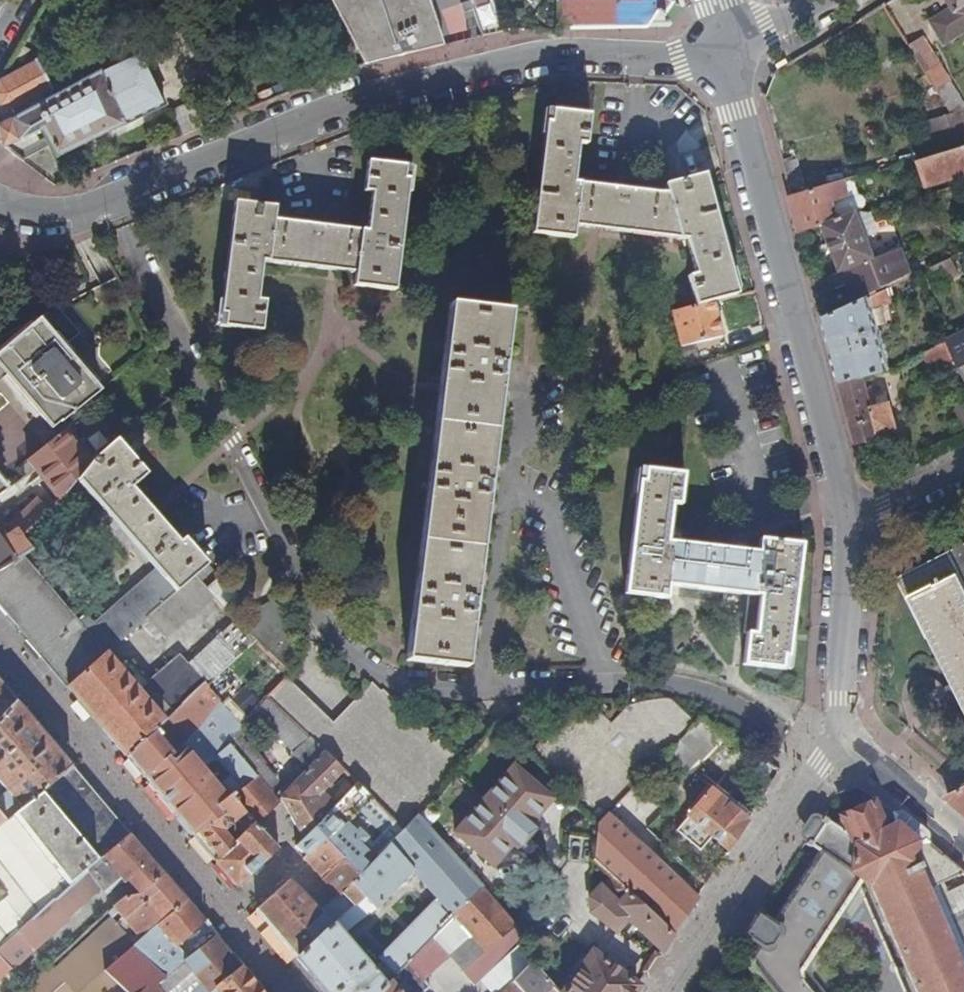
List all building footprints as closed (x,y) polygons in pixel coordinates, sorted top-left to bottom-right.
[(366,66),(445,44),(431,0),(332,0),(366,66)] [(501,33),(491,0),(470,0),(477,22),(482,37),(501,33)] [(646,29),(657,13),(665,19),(669,12),(674,6),(666,1),(666,0),(652,0),(653,3),(585,3),(584,0),(556,0),(559,29),(646,29)] [(947,4),(951,11),(929,25),(945,49),(963,37),(963,0),(944,0),(947,4)] [(473,39),(482,37),(477,22),(469,25),(473,39)] [(909,50),(914,56),(950,117),(951,119),(963,111),(963,108),(924,41),(909,50)] [(19,159),(21,161),(23,160),(49,146),(55,158),(108,132),(108,131),(163,105),(139,52),(52,96),(49,89),(50,88),(36,60),(10,73),(0,78),(0,142),(1,145),(19,159)] [(208,126),(217,122),(207,98),(173,112),(183,136),(208,126)] [(713,302),(736,296),(704,174),(664,184),(666,193),(593,183),(574,181),(579,143),(586,143),(591,113),(553,108),(551,119),(546,119),(532,232),(574,238),(575,224),(590,226),(600,228),(686,239),(695,274),(688,276),(695,306),(713,302)] [(951,119),(963,139),(963,111),(951,119)] [(790,199),(800,235),(823,226),(824,228),(838,222),(836,216),(869,205),(868,204),(900,195),(963,176),(963,147),(855,180),(790,199)] [(403,176),(405,164),(367,159),(365,174),(364,189),(372,190),(370,203),(367,229),(275,220),(276,207),(236,202),(222,314),(227,314),(225,327),(263,332),(267,301),(259,300),(264,262),(328,269),(338,270),(355,271),(354,284),(395,288),(408,177),(403,176)] [(890,288),(912,277),(899,248),(874,259),(856,215),(838,222),(824,228),(853,304),(890,288)] [(841,385),(863,379),(888,373),(872,308),(890,304),(888,298),(892,296),(890,288),(853,304),(822,318),(831,351),(841,385)] [(405,659),(465,667),(466,663),(466,656),(469,633),(500,391),(511,309),(451,301),(440,384),(439,397),(407,643),(406,654),(405,659)] [(672,312),(680,346),(721,337),(713,302),(695,306),(672,312)] [(10,374),(53,428),(100,392),(95,386),(65,350),(83,336),(61,311),(0,342),(0,381),(10,374)] [(963,380),(963,334),(946,343),(954,360),(963,380)] [(954,360),(946,343),(935,349),(923,355),(932,372),(954,360)] [(685,367),(697,363),(693,348),(681,351),(685,367)] [(853,431),(857,444),(897,433),(888,405),(875,408),(873,401),(869,402),(863,379),(841,385),(853,431)] [(963,429),(963,406),(955,411),(963,429)] [(76,480),(89,463),(64,433),(28,459),(35,469),(34,470),(59,501),(76,480)] [(76,625),(101,656),(105,653),(140,622),(194,576),(199,581),(212,570),(183,537),(174,546),(152,520),(145,513),(126,491),(147,474),(131,455),(117,437),(94,457),(89,463),(76,480),(156,572),(93,626),(86,617),(76,625)] [(785,667),(801,544),(760,539),(758,552),(722,547),(678,542),(678,534),(667,532),(671,502),(679,503),(683,473),(642,468),(626,591),(666,596),(667,589),(668,583),(747,592),(742,631),(747,632),(743,662),(785,667)] [(0,496),(0,499),(3,503),(19,492),(14,486),(0,496)] [(19,558),(31,550),(21,537),(56,504),(50,499),(43,506),(37,500),(12,525),(16,530),(6,537),(0,528),(0,571),(19,558)] [(963,710),(963,546),(893,582),(925,642),(927,641),(951,685),(947,688),(954,701),(958,699),(963,710)] [(63,610),(53,598),(19,558),(0,571),(0,607),(18,627),(28,639),(67,686),(101,656),(76,625),(63,610)] [(206,589),(199,581),(194,576),(140,622),(157,641),(162,636),(165,639),(214,597),(206,589)] [(219,578),(206,589),(214,597),(229,615),(241,604),(219,578)] [(251,612),(239,625),(256,641),(266,654),(279,640),(260,621),(254,615),(251,612)] [(114,665),(105,653),(101,656),(67,686),(102,727),(125,755),(180,706),(204,685),(206,687),(256,641),(239,625),(235,621),(186,664),(177,654),(146,682),(127,660),(124,659),(121,660),(114,665)] [(414,816),(460,762),(394,697),(393,699),(383,690),(382,692),(371,682),(333,723),(286,677),(267,697),(289,718),(309,738),(326,754),(342,770),(351,779),(355,783),(401,830),(414,816)] [(204,685),(180,706),(200,726),(208,718),(223,704),(206,687),(204,685)] [(12,701),(0,686),(0,714),(12,701)] [(71,769),(42,736),(12,701),(0,714),(0,786),(20,808),(71,769)] [(240,724),(223,704),(208,718),(228,737),(234,730),(235,729),(240,724)] [(255,777),(227,748),(233,742),(228,737),(208,718),(200,726),(180,706),(125,755),(146,779),(175,813),(193,834),(222,814),(216,806),(229,796),(232,798),(255,777)] [(693,724),(677,740),(700,760),(725,735),(701,717),(693,724)] [(309,738),(289,718),(276,731),(286,742),(288,740),(298,750),(309,738)] [(271,773),(234,730),(228,737),(233,742),(227,748),(255,777),(277,802),(280,799),(288,791),(274,777),(271,773)] [(309,738),(298,750),(294,755),(304,765),(292,776),(297,782),(326,754),(309,738)] [(288,791),(280,799),(303,838),(327,813),(324,805),(328,800),(322,792),(342,770),(326,754),(297,782),(288,791)] [(128,836),(99,802),(71,769),(20,808),(3,821),(0,823),(0,948),(16,933),(53,901),(97,863),(128,836)] [(222,814),(193,834),(205,848),(215,860),(233,843),(230,840),(238,832),(231,825),(242,815),(252,826),(254,824),(277,802),(255,777),(232,798),(229,796),(216,806),(222,814)] [(295,846),(305,855),(322,840),(356,874),(373,857),(358,843),(361,840),(364,836),(356,828),(352,831),(349,834),(340,825),(343,822),(362,803),(369,810),(371,808),(387,824),(380,831),(389,841),(401,830),(355,783),(351,787),(327,813),(303,838),(295,846)] [(686,816),(726,851),(745,821),(709,789),(686,816)] [(963,809),(963,790),(950,797),(963,809)] [(892,812),(891,813),(876,800),(872,802),(871,801),(840,817),(841,818),(839,820),(835,826),(827,821),(827,820),(822,816),(819,820),(818,819),(811,829),(804,840),(806,840),(803,845),(817,852),(771,924),(756,914),(748,926),(742,936),(756,945),(745,962),(770,991),(809,991),(800,982),(798,972),(801,967),(800,966),(809,954),(813,949),(812,949),(820,937),(821,937),(825,931),(824,931),(832,918),(833,919),(837,913),(836,912),(845,900),(846,900),(849,896),(848,895),(854,886),(853,886),(857,879),(844,870),(847,865),(849,845),(848,844),(892,822),(892,819),(892,818),(893,817),(890,814),(892,812)] [(626,891),(671,933),(675,928),(690,904),(694,899),(609,818),(614,812),(610,808),(595,823),(591,859),(626,891)] [(962,872),(934,848),(892,812),(890,814),(893,817),(892,818),(892,819),(892,822),(848,844),(849,845),(847,865),(844,870),(857,879),(853,886),(854,886),(859,879),(868,885),(915,991),(963,991),(963,983),(957,967),(958,966),(954,958),(953,958),(943,934),(944,934),(940,925),(939,926),(929,902),(931,901),(925,888),(933,885),(962,872)] [(425,946),(481,890),(470,878),(461,868),(456,863),(438,843),(414,816),(401,830),(389,841),(388,843),(412,867),(410,869),(436,897),(377,957),(381,961),(371,972),(384,987),(425,946)] [(349,834),(352,831),(343,822),(340,825),(349,834)] [(233,843),(215,860),(227,875),(237,886),(262,862),(278,849),(254,824),(252,826),(241,836),(233,843)] [(230,840),(233,843),(241,836),(238,832),(230,840)] [(449,833),(438,843),(456,863),(461,868),(467,862),(472,859),(449,833)] [(29,951),(32,954),(68,922),(68,919),(99,891),(102,892),(107,896),(122,883),(124,884),(127,882),(141,895),(163,875),(148,859),(128,836),(97,863),(53,901),(16,933),(0,948),(0,977),(29,951)] [(288,879),(255,908),(277,934),(295,956),(330,924),(352,903),(340,890),(348,882),(356,874),(322,840),(305,855),(302,858),(335,893),(318,910),(288,879)] [(358,843),(373,857),(376,855),(361,840),(358,843)] [(356,874),(348,882),(372,906),(410,869),(412,867),(388,843),(376,855),(373,857),(356,874)] [(461,868),(470,878),(477,872),(467,862),(461,868)] [(184,901),(175,890),(163,875),(141,895),(124,899),(108,914),(112,919),(117,914),(125,923),(120,926),(104,926),(51,973),(48,969),(22,991),(125,991),(104,972),(131,949),(184,901)] [(352,903),(330,924),(340,935),(372,906),(348,882),(340,890),(352,903)] [(958,908),(963,904),(963,883),(948,892),(958,908)] [(933,885),(925,888),(931,901),(929,902),(939,926),(940,925),(944,934),(943,934),(953,958),(954,958),(958,966),(957,967),(963,983),(963,957),(933,885)] [(512,983),(527,967),(514,928),(481,890),(425,946),(384,987),(379,991),(422,991),(429,986),(422,977),(449,954),(475,983),(481,978),(490,991),(520,991),(512,983)] [(613,906),(660,951),(671,933),(626,891),(613,906)] [(182,964),(214,937),(202,923),(184,901),(131,949),(145,963),(169,943),(173,947),(169,951),(174,958),(156,974),(165,977),(182,964)] [(295,956),(326,991),(379,991),(384,987),(371,972),(340,935),(330,924),(295,956)] [(240,968),(231,957),(214,937),(182,964),(201,986),(194,991),(212,991),(240,968)] [(157,986),(166,978),(165,977),(156,974),(145,963),(131,949),(104,972),(125,991),(163,991),(157,986)] [(564,991),(632,991),(637,986),(590,954),(564,991)] [(551,986),(533,968),(527,967),(512,983),(520,991),(544,991),(551,986)] [(240,968),(212,991),(261,991),(240,968)]
